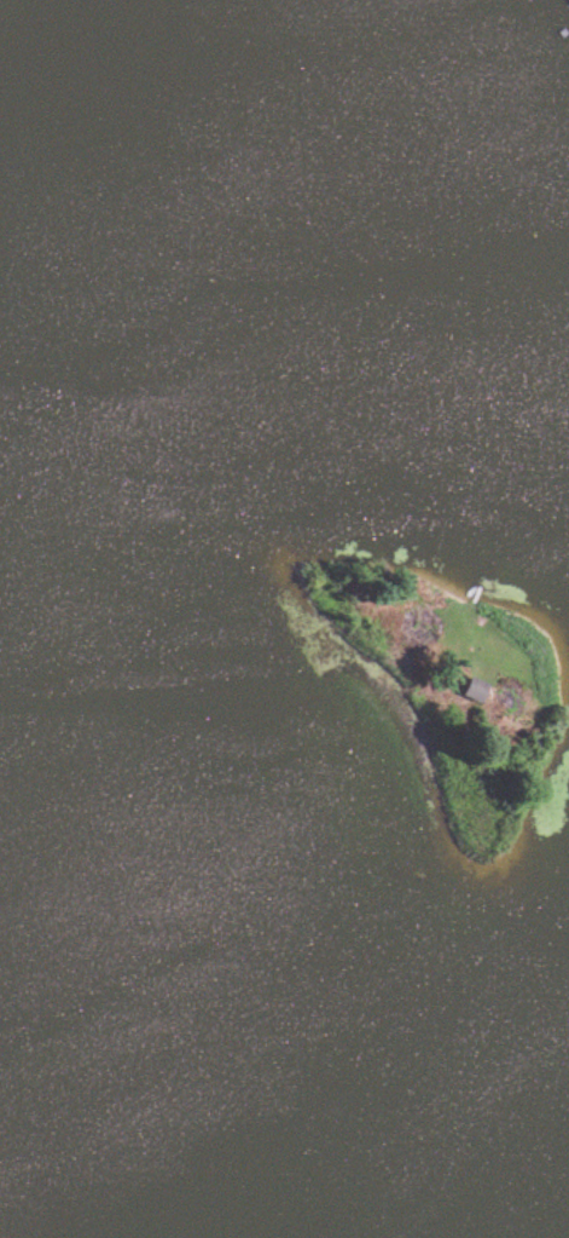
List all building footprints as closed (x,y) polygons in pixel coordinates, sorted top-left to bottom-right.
[(469,674),(460,693),(477,701),(486,683),(469,674)]
